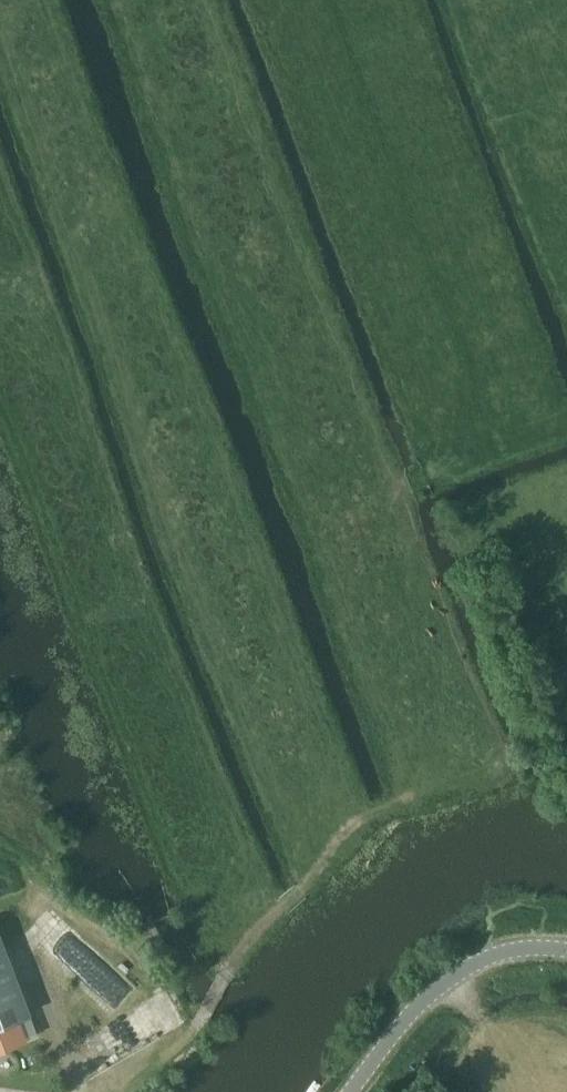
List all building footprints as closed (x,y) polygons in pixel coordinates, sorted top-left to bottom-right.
[(26,1039),(26,1038),(18,1018),(29,1014),(30,1014),(0,935),(0,1050),(26,1039)]
